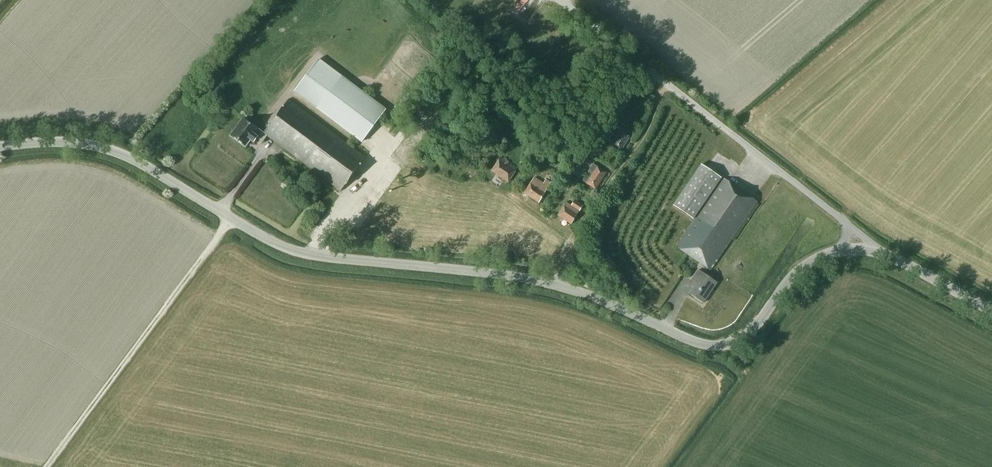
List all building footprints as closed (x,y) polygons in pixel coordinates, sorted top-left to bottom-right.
[(295,91),(361,141),(385,109),(319,59),(295,91)] [(341,190),(366,157),(288,99),(263,132),(244,117),(230,135),(245,146),(250,140),(253,142),(257,138),(262,142),(267,135),(341,190)] [(600,135),(604,129),(598,125),(594,131),(600,135)] [(621,149),(629,137),(623,133),(624,131),(614,125),(606,139),(621,149)] [(508,182),(517,168),(501,156),(491,170),(508,182)] [(579,164),(573,173),(581,178),(586,168),(579,164)] [(595,189),(606,172),(597,165),(596,166),(593,164),(582,180),(586,182),(586,183),(595,189)] [(709,169),(701,164),(673,205),(693,219),(722,178),(709,169)] [(551,182),(547,179),(544,183),(541,182),(534,177),(524,193),(539,202),(545,192),(551,182)] [(676,246),(700,263),(710,270),(757,201),(723,177),(676,246)] [(571,224),(583,205),(574,199),(571,205),(566,202),(557,215),(571,224)] [(689,293),(700,300),(703,302),(717,282),(698,269),(691,280),(696,283),(689,293)]
